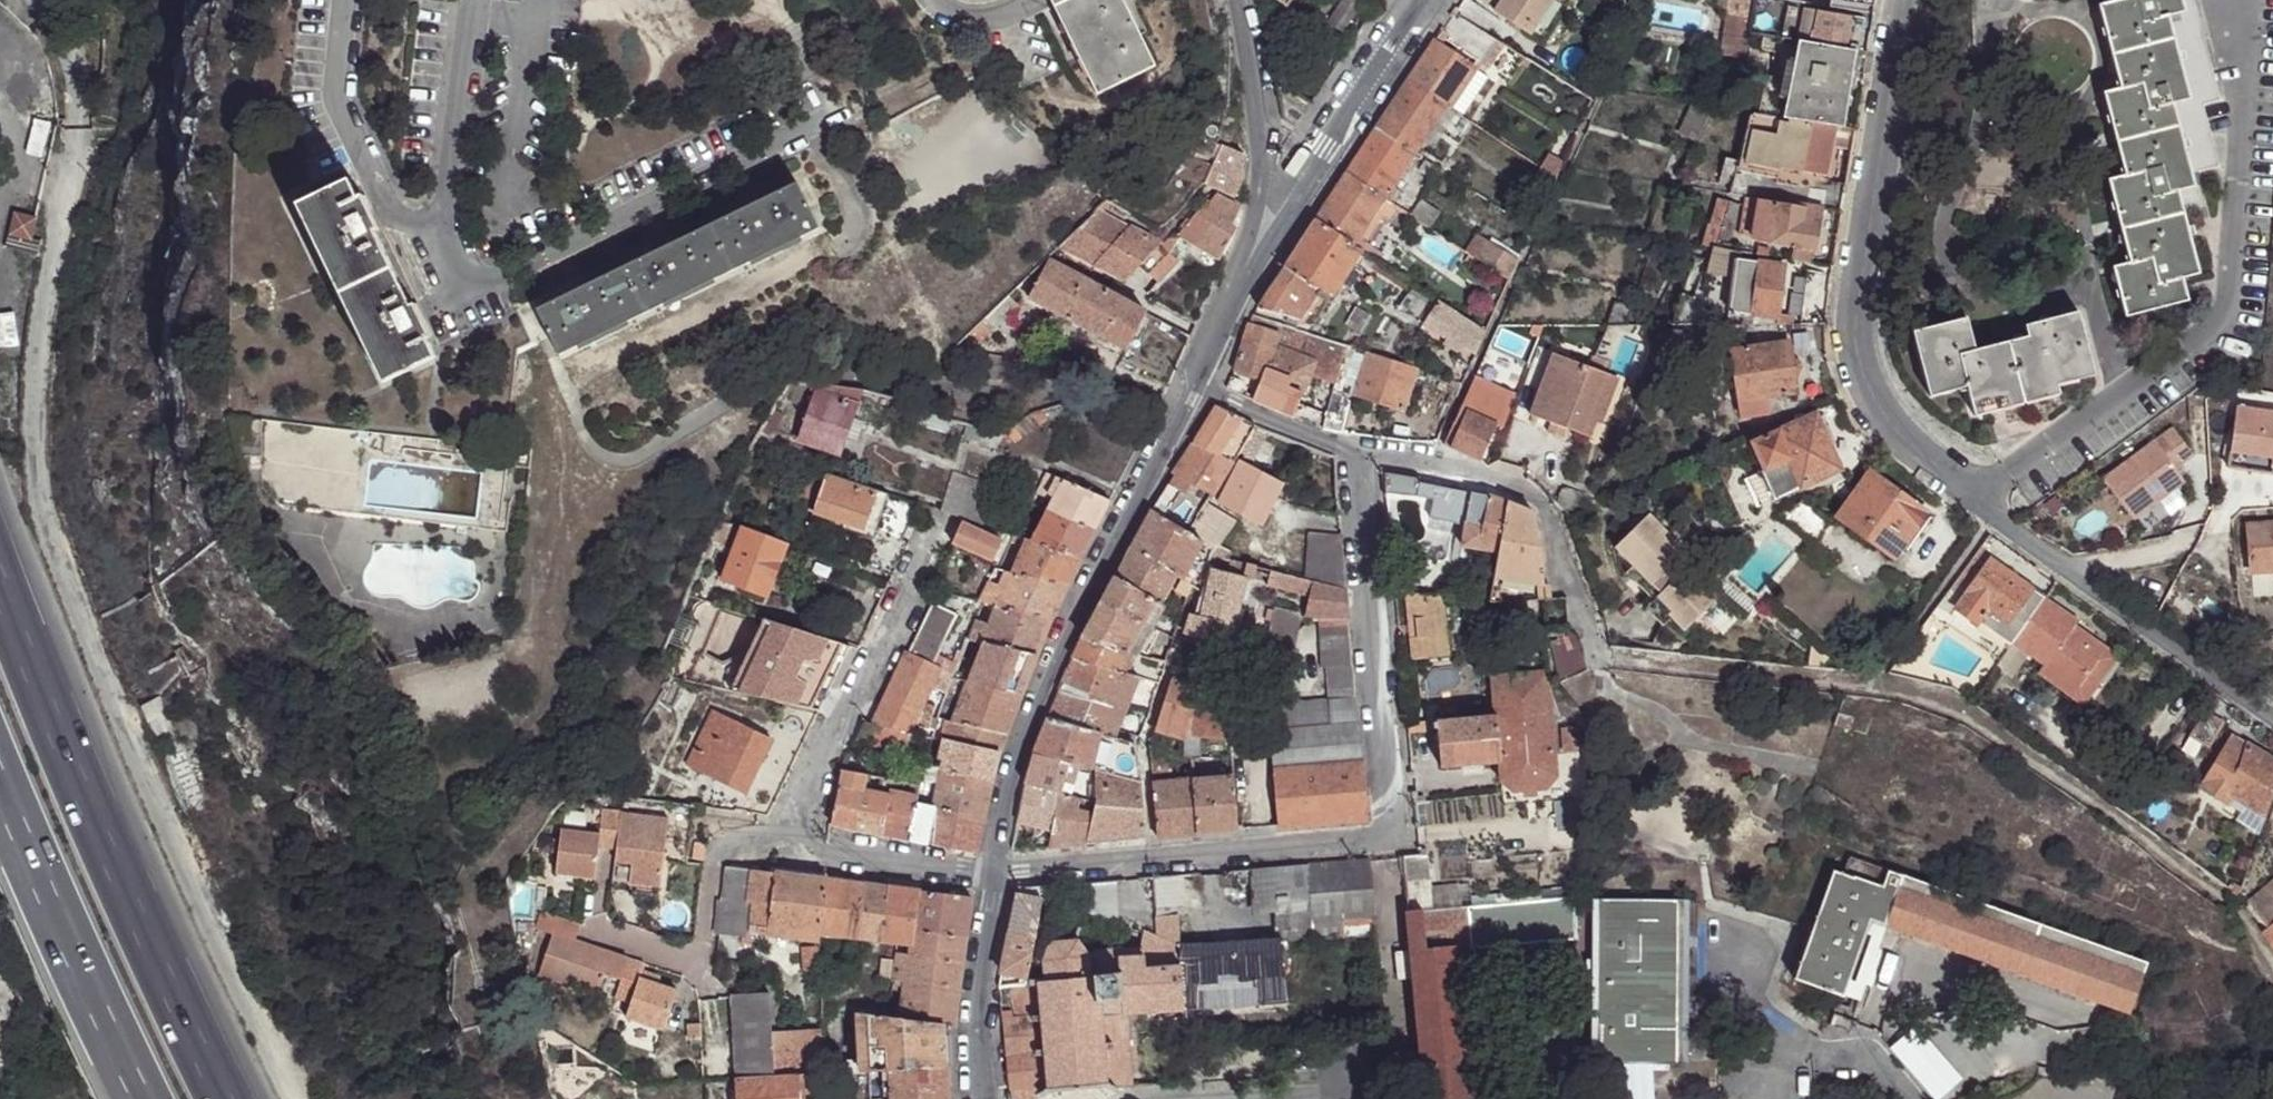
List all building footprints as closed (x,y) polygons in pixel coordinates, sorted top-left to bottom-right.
[(1124,0),(1063,0),(1054,5),(1098,92),(1155,62),(1124,0)] [(1530,35),(1553,0),(1499,0),(1493,10),(1530,35)] [(1530,35),(1544,44),(1571,3),(1566,0),(1553,0),(1530,35)] [(1829,8),(1867,14),(1869,0),(1830,0),(1829,8)] [(2117,2),(2100,7),(2113,56),(2175,38),(2170,18),(2187,13),(2183,0),(2116,0),(2117,2)] [(2200,173),(2220,168),(2204,107),(2222,101),(2194,0),(2183,0),(2187,13),(2170,18),(2175,38),(2191,99),(2173,104),(2179,126),(2192,175),(2200,173)] [(95,4),(84,5),(84,21),(95,20),(95,4)] [(1803,11),(1797,42),(1810,45),(1816,13),(1803,11)] [(1810,45),(1848,51),(1852,20),(1816,13),(1810,45)] [(1751,19),(1727,16),(1721,52),(1746,56),(1751,19)] [(2117,142),(2179,126),(2173,104),(2191,99),(2175,38),(2113,56),(2121,89),(2105,93),(2117,142)] [(1470,62),(1435,40),(1409,80),(1449,106),(1475,66),(1470,62)] [(1844,131),(1857,53),(1848,51),(1810,45),(1797,42),(1794,65),(1791,82),(1785,121),(1791,122),(1835,129),(1844,131)] [(1791,82),(1794,65),(1786,63),(1783,81),(1791,82)] [(1378,127),(1418,153),(1449,106),(1409,80),(1378,127)] [(1469,123),(1470,122),(1459,114),(1453,125),(1464,132),(1469,123)] [(1759,117),(1754,116),(1746,165),(1778,170),(1780,168),(1810,174),(1822,176),(1835,129),(1791,122),(1785,121),(1759,117)] [(1499,142),(1469,123),(1464,132),(1493,151),(1499,142)] [(2056,124),(2043,126),(2045,140),(2058,137),(2056,124)] [(2194,187),(2192,175),(2179,126),(2117,142),(2127,177),(2109,182),(2123,230),(2183,214),(2177,191),(2194,187)] [(1387,200),(1418,153),(1378,127),(1346,174),(1387,200)] [(1203,184),(1231,199),(1239,181),(1240,153),(1217,145),(1203,184)] [(1397,207),(1422,169),(1429,160),(1418,153),(1387,200),(1397,207)] [(1558,178),(1564,165),(1552,158),(1546,173),(1558,178)] [(1435,178),(1441,169),(1429,160),(1422,169),(1435,178)] [(1547,190),(1554,178),(1546,173),(1542,170),(1535,182),(1547,190)] [(2203,184),(2200,173),(2192,175),(2194,187),(2203,184)] [(1357,246),(1387,200),(1346,174),(1316,218),(1357,246)] [(295,204),(338,293),(390,267),(372,230),(376,228),(360,194),(355,196),(347,179),(295,204)] [(818,228),(795,181),(713,220),(736,267),(818,228)] [(2209,207),(2203,184),(2194,187),(2177,191),(2183,214),(2202,209),(2209,207)] [(1219,260),(1235,233),(1230,227),(1241,213),(1218,196),(1211,202),(1205,198),(1199,206),(1201,208),(1179,237),(1219,260)] [(1703,223),(1697,247),(1715,250),(1718,242),(1719,235),(1731,236),(1739,206),(1712,199),(1707,223),(1703,223)] [(1412,217),(1424,224),(1433,210),(1422,202),(1412,217)] [(1757,241),(1771,244),(1778,206),(1761,203),(1752,240),(1757,241)] [(1771,244),(1780,245),(1814,252),(1819,227),(1802,223),(1804,211),(1778,206),(1771,244)] [(2212,219),(2209,207),(2202,209),(2205,220),(2212,219)] [(1058,247),(1069,253),(1123,282),(1140,265),(1159,245),(1097,210),(1058,247)] [(1802,223),(1819,227),(1821,214),(1804,211),(1802,223)] [(16,214),(11,235),(31,240),(36,220),(16,214)] [(2200,273),(2183,214),(2123,230),(2131,263),(2113,269),(2126,318),(2188,302),(2184,279),(2200,273)] [(1365,252),(1357,246),(1316,218),(1285,268),(1310,285),(1322,293),(1333,300),(1365,252)] [(713,220),(618,267),(642,314),(736,267),(713,220)] [(1715,250),(1755,257),(1757,241),(1752,240),(1731,236),(1719,235),(1718,242),(1715,250)] [(1468,256),(1510,283),(1519,264),(1480,240),(1468,256)] [(1755,257),(1777,261),(1780,245),(1771,244),(1757,241),(1755,257)] [(1159,245),(1140,265),(1159,286),(1180,265),(1170,254),(1171,251),(1159,245)] [(1058,247),(1046,258),(1064,264),(1069,253),(1058,247)] [(1125,351),(1140,325),(1146,313),(1047,261),(1037,277),(1026,296),(1125,351)] [(1754,319),(1762,266),(1736,264),(1729,317),(1754,319)] [(1776,322),(1777,314),(1784,269),(1762,266),(1754,319),(1776,322)] [(381,381),(433,356),(424,339),(429,337),(412,303),(408,305),(390,267),(338,293),(381,381)] [(618,267),(535,308),(558,355),(642,314),(618,267)] [(1310,285),(1285,268),(1259,306),(1288,318),(1310,285)] [(1023,290),(1037,277),(1032,271),(1018,284),(1023,290)] [(1397,311),(1425,327),(1438,303),(1412,284),(1397,311)] [(1300,323),(1322,293),(1310,285),(1288,318),(1300,323)] [(1003,298),(967,332),(977,344),(1013,310),(1003,298)] [(1425,327),(1442,337),(1454,313),(1438,303),(1425,327)] [(1612,324),(1627,325),(1631,312),(1618,308),(1612,324)] [(1140,325),(1185,350),(1189,339),(1147,311),(1146,313),(1140,325)] [(1442,337),(1460,347),(1472,326),(1454,313),(1442,337)] [(1776,327),(1789,327),(1789,316),(1777,314),(1776,322),(1776,327)] [(2009,344),(2024,405),(2062,395),(2060,388),(2097,378),(2079,314),(2026,328),(2028,338),(2009,344)] [(1316,337),(1256,317),(1252,325),(1278,340),(1273,354),(1315,364),(1311,374),(1335,382),(1346,347),(1333,344),(1316,337)] [(1728,327),(1776,327),(1776,322),(1754,319),(1729,317),(1728,327)] [(1976,418),(2024,405),(2009,344),(1976,353),(1967,320),(1913,335),(1929,398),(1967,388),(1976,418)] [(1263,382),(1273,354),(1278,340),(1252,325),(1235,373),(1263,382)] [(1460,347),(1476,355),(1486,336),(1472,326),(1460,347)] [(1316,337),(1333,344),(1335,339),(1317,332),(1316,337)] [(1685,332),(1672,332),(1672,345),(1685,345),(1685,332)] [(1740,404),(1763,401),(1796,397),(1789,344),(1732,351),(1737,405),(1740,404)] [(1321,429),(1342,434),(1347,405),(1342,403),(1344,393),(1356,350),(1346,347),(1335,382),(1324,416),(1321,429)] [(960,362),(977,369),(982,355),(967,348),(960,362)] [(1356,350),(1344,393),(1354,397),(1367,354),(1356,350)] [(1586,418),(1604,375),(1604,374),(1553,353),(1527,413),(1549,422),(1546,431),(1560,438),(1565,428),(1578,434),(1586,418)] [(1303,394),(1311,374),(1315,364),(1273,354),(1263,382),(1303,394)] [(1401,413),(1417,370),(1367,354),(1354,397),(1401,413)] [(1263,382),(1235,373),(1229,390),(1255,401),(1263,382)] [(1616,380),(1604,375),(1586,418),(1594,422),(1598,425),(1616,380)] [(1255,401),(1295,420),(1298,407),(1303,394),(1263,382),(1255,401)] [(859,393),(814,386),(813,394),(855,408),(857,401),(859,393)] [(855,408),(813,394),(795,441),(837,456),(855,408)] [(1765,415),(1763,401),(1740,404),(1742,418),(1765,415)] [(1476,414),(1462,408),(1453,427),(1460,431),(1451,449),(1480,462),(1500,415),(1480,405),(1476,414)] [(2237,406),(2228,452),(2272,459),(2272,412),(2237,406)] [(1295,420),(1321,429),(1324,416),(1298,407),(1295,420)] [(1216,408),(1190,445),(1216,457),(1239,420),(1216,408)] [(954,425),(921,415),(917,428),(950,438),(954,425)] [(1028,419),(1000,438),(1004,448),(1009,444),(1011,446),(1045,425),(1040,416),(1028,419)] [(1594,422),(1586,418),(1578,434),(1587,438),(1594,422)] [(1815,419),(1754,445),(1766,472),(1787,464),(1798,491),(1839,472),(1815,419)] [(1239,420),(1216,457),(1231,464),(1238,453),(1251,432),(1255,426),(1239,420)] [(2170,428),(2099,479),(2128,521),(2182,483),(2170,468),(2189,456),(2170,428)] [(1244,456),(1240,464),(1260,474),(1278,442),(1256,434),(1244,456)] [(391,436),(390,447),(405,449),(406,437),(391,436)] [(417,451),(440,453),(441,440),(419,439),(417,451)] [(454,442),(452,455),(466,457),(469,443),(454,442)] [(1216,457),(1190,445),(1172,474),(1186,482),(1186,480),(1213,495),(1231,464),(1216,457)] [(507,467),(508,454),(481,451),(478,471),(473,517),(472,528),(501,531),(507,467)] [(2228,452),(2226,467),(2271,474),(2272,469),(2272,464),(2272,459),(2228,452)] [(1260,474),(1240,464),(1217,505),(1258,527),(1280,485),(1260,474)] [(1415,496),(1418,478),(1387,473),(1382,473),(1382,477),(1384,498),(1397,496),(1415,496)] [(950,474),(937,513),(959,520),(975,524),(988,487),(950,474)] [(886,496),(824,475),(809,518),(828,523),(829,520),(873,534),(875,529),(886,496)] [(1907,518),(1914,507),(1871,475),(1838,519),(1893,560),(1918,525),(1907,518)] [(1055,496),(1061,484),(1045,476),(1038,489),(1055,496)] [(1094,532),(1108,503),(1061,484),(1055,496),(1046,513),(1094,532)] [(916,505),(886,496),(875,529),(900,540),(916,505)] [(1387,528),(1398,527),(1399,527),(1397,496),(1384,498),(1387,528)] [(1499,549),(1506,506),(1486,498),(1480,528),(1478,545),(1499,549)] [(1828,523),(1799,501),(1776,515),(1816,542),(1828,523)] [(1533,516),(1506,506),(1499,549),(1498,555),(1494,577),(1536,584),(1543,585),(1539,539),(1533,516)] [(1233,523),(1205,507),(1197,521),(1188,536),(1197,542),(1201,544),(1212,550),(1213,546),(1218,548),(1233,523)] [(1926,515),(1914,507),(1907,518),(1918,525),(1926,515)] [(1631,575),(1645,590),(1656,583),(1686,566),(1681,561),(1674,554),(1684,544),(1653,512),(1617,547),(1637,567),(1631,575)] [(1079,561),(1094,532),(1046,513),(1030,543),(1079,561)] [(1175,529),(1149,513),(1129,549),(1175,577),(1181,581),(1183,575),(1201,544),(1197,542),(1188,536),(1175,529)] [(1188,536),(1197,521),(1184,514),(1175,529),(1188,536)] [(1461,542),(1478,545),(1480,528),(1464,524),(1461,542)] [(2272,570),(2272,525),(2247,527),(2250,572),(2272,570)] [(1387,528),(1389,554),(1400,552),(1398,527),(1387,528)] [(784,546),(742,529),(720,584),(763,600),(784,546)] [(875,529),(873,534),(858,563),(889,577),(905,543),(900,540),(875,529)] [(1310,531),(1306,581),(1345,591),(1340,537),(1310,531)] [(1066,587),(1079,561),(1030,543),(1024,542),(1010,574),(1066,587)] [(1498,555),(1499,549),(1478,545),(1461,542),(1460,547),(1498,555)] [(1674,554),(1681,561),(1691,550),(1684,544),(1674,554)] [(1723,545),(1712,551),(1704,556),(1716,564),(1735,553),(1723,545)] [(1229,554),(1218,548),(1213,546),(1212,550),(1210,557),(1226,562),(1229,554)] [(1175,577),(1129,549),(1113,581),(1160,606),(1175,577)] [(2014,643),(2046,598),(1991,559),(1955,607),(1977,623),(1979,621),(2012,646),(2014,643)] [(1006,563),(1001,562),(997,571),(1003,573),(1006,563)] [(1229,563),(1226,574),(1244,578),(1247,567),(1229,563)] [(1656,583),(1645,590),(1655,602),(1647,609),(1665,628),(1675,620),(1688,632),(1727,592),(1712,580),(1705,588),(1686,566),(1656,583)] [(1190,616),(1184,637),(1227,648),(1228,645),(1243,581),(1244,578),(1226,574),(1212,571),(1204,596),(1197,618),(1190,616)] [(1306,581),(1268,572),(1264,587),(1304,596),(1306,581)] [(1010,574),(1003,573),(996,587),(1002,590),(1010,574)] [(1066,587),(1010,574),(1002,590),(996,587),(986,583),(977,604),(983,605),(996,608),(1049,621),(1066,587)] [(1755,611),(1762,602),(1730,576),(1723,585),(1755,611)] [(1160,606),(1113,581),(1101,605),(1149,630),(1162,606),(1160,606)] [(1345,591),(1306,581),(1304,596),(1302,618),(1318,620),(1318,619),(1348,619),(1345,591)] [(1191,587),(1186,583),(1184,583),(1183,590),(1190,594),(1191,587)] [(1537,601),(1544,600),(1543,585),(1536,584),(1537,601)] [(1197,594),(1190,616),(1197,618),(1204,596),(1197,594)] [(1446,658),(1441,596),(1403,595),(1409,661),(1446,658)] [(2014,643),(2036,658),(2044,663),(2046,665),(2072,627),(2074,620),(2046,598),(2014,643)] [(956,616),(930,605),(919,632),(944,643),(956,616)] [(1135,657),(1149,630),(1101,605),(1082,640),(1125,653),(1135,657)] [(1950,615),(2004,655),(2012,646),(1979,621),(1977,623),(1955,607),(1950,615)] [(982,645),(1036,657),(1049,621),(996,608),(987,631),(982,645)] [(1260,670),(1286,676),(1298,617),(1299,613),(1273,608),(1264,653),(1260,670)] [(1348,619),(1318,619),(1318,620),(1320,668),(1326,668),(1352,666),(1349,633),(1348,619)] [(750,651),(730,694),(784,705),(819,713),(850,646),(821,638),(806,633),(791,629),(775,623),(765,620),(750,651)] [(969,642),(982,645),(987,631),(974,626),(969,642)] [(2046,665),(2044,663),(2033,677),(2072,703),(2109,653),(2072,627),(2046,665)] [(1145,659),(1159,634),(1149,630),(1135,657),(1145,659)] [(944,643),(919,632),(907,657),(932,668),(944,643)] [(1553,679),(1586,673),(1578,640),(1565,632),(1543,634),(1553,679)] [(1202,642),(1184,637),(1179,650),(1198,655),(1202,642)] [(1125,653),(1082,640),(1071,661),(1117,673),(1125,653)] [(2004,655),(1997,664),(2020,680),(2036,658),(2014,643),(2012,646),(2004,655)] [(967,685),(1021,694),(1036,657),(982,645),(972,671),(967,685)] [(1165,665),(1169,653),(1154,649),(1151,661),(1165,665)] [(1179,650),(1172,676),(1196,683),(1198,677),(1205,656),(1198,655),(1179,650)] [(2117,659),(2109,653),(2072,703),(2082,709),(2117,659)] [(932,668),(907,657),(885,705),(917,718),(937,672),(938,671),(932,668)] [(1117,673),(1071,661),(1058,692),(1124,708),(1126,705),(1132,688),(1136,678),(1117,673)] [(955,679),(954,682),(967,685),(972,671),(960,666),(955,679)] [(1352,666),(1326,668),(1328,700),(1355,698),(1352,666)] [(1546,673),(1492,677),(1495,715),(1499,763),(1501,783),(1511,793),(1546,789),(1555,778),(1546,673)] [(1172,676),(1155,731),(1181,738),(1183,739),(1192,709),(1200,684),(1196,683),(1172,676)] [(953,723),(955,723),(967,726),(1006,734),(1015,709),(1021,694),(967,685),(953,723)] [(1142,710),(1148,693),(1132,688),(1126,705),(1142,710)] [(1124,708),(1058,692),(1046,721),(1100,737),(1111,739),(1114,733),(1124,708)] [(1147,715),(1154,696),(1148,693),(1142,710),(1141,713),(1147,715)] [(1254,724),(1267,723),(1270,732),(1358,726),(1355,698),(1328,700),(1281,704),(1281,707),(1253,710),(1254,724)] [(144,705),(149,720),(167,714),(162,699),(144,705)] [(819,713),(784,705),(767,738),(714,714),(687,769),(741,794),(734,809),(769,817),(819,713)] [(917,718),(885,705),(875,726),(909,733),(917,718)] [(1192,709),(1183,739),(1230,742),(1227,714),(1225,712),(1192,709)] [(2207,749),(2222,724),(2205,713),(2189,736),(2207,749)] [(1499,763),(1495,715),(1436,721),(1440,769),(1499,763)] [(939,721),(932,740),(949,743),(955,723),(953,723),(939,721)] [(1100,737),(1046,721),(1033,756),(1068,765),(1076,767),(1089,771),(1100,737)] [(1405,723),(1406,733),(1421,731),(1420,722),(1405,723)] [(875,726),(864,724),(853,747),(902,758),(905,744),(915,746),(918,736),(909,733),(875,726)] [(967,726),(962,746),(998,754),(1006,734),(967,726)] [(1358,726),(1270,732),(1274,773),(1362,764),(1358,726)] [(1135,746),(1136,740),(1114,733),(1111,739),(1135,746)] [(2199,789),(2224,804),(2228,795),(2242,755),(2247,745),(2233,735),(2199,789)] [(1140,784),(1135,746),(1111,739),(1100,737),(1089,771),(1091,771),(1092,771),(1140,784)] [(1191,772),(1193,783),(1200,782),(1199,759),(1232,760),(1230,742),(1183,739),(1181,738),(1183,759),(1190,761),(1191,772)] [(962,746),(949,743),(943,771),(992,781),(998,754),(962,746)] [(2272,791),(2272,759),(2247,745),(2242,755),(2228,795),(2264,816),(2272,791)] [(1148,749),(1150,776),(1171,774),(1169,755),(1148,749)] [(1068,765),(1033,756),(1023,787),(1057,797),(1068,765)] [(1274,773),(1278,828),(1367,820),(1362,764),(1274,773)] [(1066,798),(1076,767),(1068,765),(1057,797),(1066,798)] [(943,771),(925,768),(922,782),(939,784),(943,771)] [(992,781),(943,771),(939,784),(933,809),(983,820),(992,781)] [(1096,805),(1092,771),(1091,771),(1082,801),(1096,805)] [(1146,840),(1140,784),(1092,771),(1096,805),(1093,816),(1087,845),(1146,840)] [(842,772),(830,825),(879,835),(888,798),(863,792),(866,777),(842,772)] [(1157,838),(1198,835),(1193,783),(1191,772),(1185,773),(1186,783),(1151,787),(1157,838)] [(1193,783),(1198,835),(1237,831),(1233,779),(1200,782),(1193,783)] [(928,789),(921,787),(917,798),(916,806),(924,807),(928,789)] [(1057,797),(1023,787),(1016,822),(1034,827),(1052,832),(1057,797)] [(888,798),(879,835),(908,841),(908,837),(916,806),(917,798),(890,792),(888,798)] [(2236,819),(2257,833),(2264,816),(2228,795),(2224,804),(2237,814),(2236,819)] [(640,800),(621,797),(620,808),(639,810),(640,800)] [(1048,849),(1087,845),(1093,816),(1079,814),(1082,801),(1066,798),(1057,797),(1052,832),(1048,849)] [(933,809),(924,807),(916,806),(908,837),(926,842),(933,809)] [(983,820),(933,809),(926,842),(925,845),(975,855),(983,820)] [(659,842),(664,842),(666,822),(618,816),(618,814),(600,813),(597,837),(559,832),(554,875),(593,880),(598,849),(614,852),(610,892),(628,894),(630,885),(658,888),(663,853),(657,852),(659,842)] [(674,827),(670,856),(685,859),(689,829),(674,827)] [(1028,851),(1048,849),(1052,832),(1034,827),(1028,851)] [(692,844),(690,861),(700,863),(702,845),(692,844)] [(1423,911),(1457,909),(1455,887),(1427,889),(1425,855),(1418,856),(1404,857),(1410,912),(1423,911)] [(2147,966),(1848,858),(1842,873),(1831,870),(1812,925),(1792,980),(1842,1000),(1870,924),(2129,1017),(2147,966)] [(1372,917),(1367,860),(1307,864),(1313,921),(1372,917)] [(1374,939),(1372,917),(1313,921),(1307,864),(1252,870),(1255,910),(1280,908),(1282,940),(1282,945),(1374,939)] [(752,871),(724,868),(720,900),(717,900),(713,929),(749,933),(749,926),(752,903),(747,903),(752,871)] [(749,926),(768,929),(774,874),(752,871),(747,903),(752,903),(749,926)] [(821,926),(827,880),(824,880),(774,874),(768,929),(818,935),(820,935),(820,930),(821,926)] [(1184,875),(1152,878),(1155,910),(1187,909),(1184,875)] [(859,930),(882,933),(883,928),(885,906),(888,888),(827,880),(821,926),(840,928),(859,930)] [(1113,881),(1062,885),(1063,903),(1080,907),(1115,925),(1113,881)] [(630,885),(628,894),(657,898),(658,888),(630,885)] [(2228,891),(2236,897),(2238,889),(2232,886),(2228,891)] [(2245,908),(2251,915),(2265,934),(2272,942),(2272,886),(2245,908)] [(917,903),(919,892),(888,888),(885,906),(908,910),(910,906),(915,903),(917,903)] [(2236,897),(2239,900),(2245,892),(2241,891),(2236,897)] [(912,932),(964,939),(970,897),(919,892),(917,903),(912,932)] [(1041,900),(1016,895),(997,987),(1011,986),(1026,985),(1027,981),(1041,900)] [(1577,940),(1577,898),(1466,909),(1470,951),(1577,940)] [(1591,1063),(1688,1064),(1689,900),(1594,899),(1591,1063)] [(912,935),(912,932),(917,903),(915,903),(910,906),(908,910),(885,906),(883,928),(912,935)] [(1470,951),(1466,909),(1457,909),(1423,911),(1428,952),(1457,950),(1457,953),(1469,951),(1470,951)] [(1047,930),(1054,943),(1073,941),(1077,928),(1081,929),(1080,922),(1075,916),(1068,912),(1061,910),(1054,912),(1048,917),(1044,924),(1044,932),(1047,930)] [(1468,1061),(1457,953),(1457,950),(1428,952),(1423,911),(1410,912),(1408,912),(1422,1054),(1426,1078),(1428,1098),(1472,1098),(1468,1061)] [(539,912),(538,914),(579,927),(579,925),(539,912)] [(579,927),(538,914),(533,930),(550,936),(537,976),(574,990),(575,985),(597,993),(603,976),(619,982),(613,999),(628,1004),(624,1018),(662,1032),(675,991),(655,984),(638,978),(640,972),(642,966),(626,960),(626,959),(585,945),(583,952),(574,950),(576,942),(573,942),(579,927)] [(1177,918),(1157,919),(1156,937),(1178,946),(1177,918)] [(818,941),(818,935),(768,929),(749,926),(749,933),(817,942),(818,941)] [(903,938),(911,940),(912,935),(883,928),(882,933),(900,937),(901,937),(903,938)] [(1077,928),(1073,941),(1077,941),(1078,943),(1083,929),(1081,929),(1077,928)] [(1083,929),(1078,943),(1086,955),(1099,951),(1099,952),(1101,952),(1101,947),(1105,946),(1104,932),(1083,929)] [(1042,933),(1049,943),(1054,943),(1047,930),(1044,932),(1042,933)] [(1178,946),(1156,937),(1142,930),(1143,951),(1145,950),(1146,968),(1180,967),(1178,946)] [(909,957),(961,963),(964,939),(912,932),(912,935),(911,940),(909,957)] [(881,940),(898,945),(900,937),(882,933),(882,938),(881,940)] [(880,950),(881,943),(858,940),(857,947),(880,950)] [(1180,967),(1183,1010),(1286,1002),(1282,945),(1282,940),(1230,943),(1230,950),(1217,950),(1217,944),(1178,946),(1180,967)] [(1050,1091),(1103,1087),(1108,1084),(1100,1007),(1093,1007),(1091,980),(1090,976),(1088,976),(1087,958),(1087,956),(1086,955),(1078,943),(1077,941),(1073,941),(1054,943),(1049,943),(1044,959),(1043,962),(1043,965),(1044,979),(1036,981),(1045,1092),(1050,1091)] [(585,945),(576,942),(574,950),(583,952),(585,945)] [(1126,1014),(1183,1010),(1180,967),(1146,968),(1145,950),(1143,951),(1123,952),(1118,953),(1119,974),(1121,973),(1124,1004),(1122,1005),(1123,1015),(1126,1014)] [(1118,953),(1123,952),(1122,951),(1101,952),(1099,952),(1100,956),(1087,958),(1088,976),(1090,976),(1100,975),(1119,974),(1118,953)] [(1480,1061),(1469,951),(1457,953),(1468,1061),(1480,1061)] [(944,1026),(944,1028),(954,1029),(961,963),(909,957),(901,956),(899,955),(898,962),(896,981),(895,983),(907,984),(906,994),(903,1014),(903,1021),(944,1026)] [(882,979),(896,981),(898,962),(883,960),(882,979)] [(638,978),(655,984),(657,977),(640,972),(638,978)] [(1100,1007),(1122,1005),(1124,1004),(1121,973),(1119,974),(1100,975),(1100,979),(1091,980),(1093,1007),(1100,1007)] [(1027,981),(1026,985),(1011,986),(1016,1017),(1013,1018),(1012,1011),(1000,1011),(1011,1092),(1012,1098),(1040,1098),(1050,1091),(1045,1092),(1036,981),(1027,981)] [(894,993),(906,994),(907,984),(895,983),(894,993)] [(731,1004),(736,1079),(773,1077),(771,1036),(769,1002),(731,1004)] [(1117,1089),(1132,1088),(1126,1014),(1123,1015),(1122,1005),(1100,1007),(1108,1084),(1103,1087),(1115,1094),(1117,1089)] [(889,1069),(945,1067),(944,1028),(944,1026),(903,1021),(898,1020),(891,1020),(891,1018),(865,1015),(867,1071),(868,1070),(889,1069)] [(1933,1098),(1939,1098),(1963,1078),(1915,1024),(1888,1048),(1933,1098)] [(1576,1083),(1577,1027),(1549,1026),(1549,1083),(1576,1083)] [(795,1075),(817,1074),(815,1033),(771,1036),(773,1077),(795,1075)] [(1426,1078),(1422,1054),(1407,1055),(1409,1079),(1426,1078)] [(1480,1061),(1468,1061),(1472,1098),(1483,1098),(1480,1061)] [(945,1067),(889,1069),(891,1098),(946,1098),(945,1067)] [(736,1079),(736,1091),(737,1098),(796,1098),(796,1084),(795,1075),(773,1077),(736,1079)] [(736,1079),(705,1081),(705,1087),(722,1086),(723,1091),(736,1091),(736,1079)]
